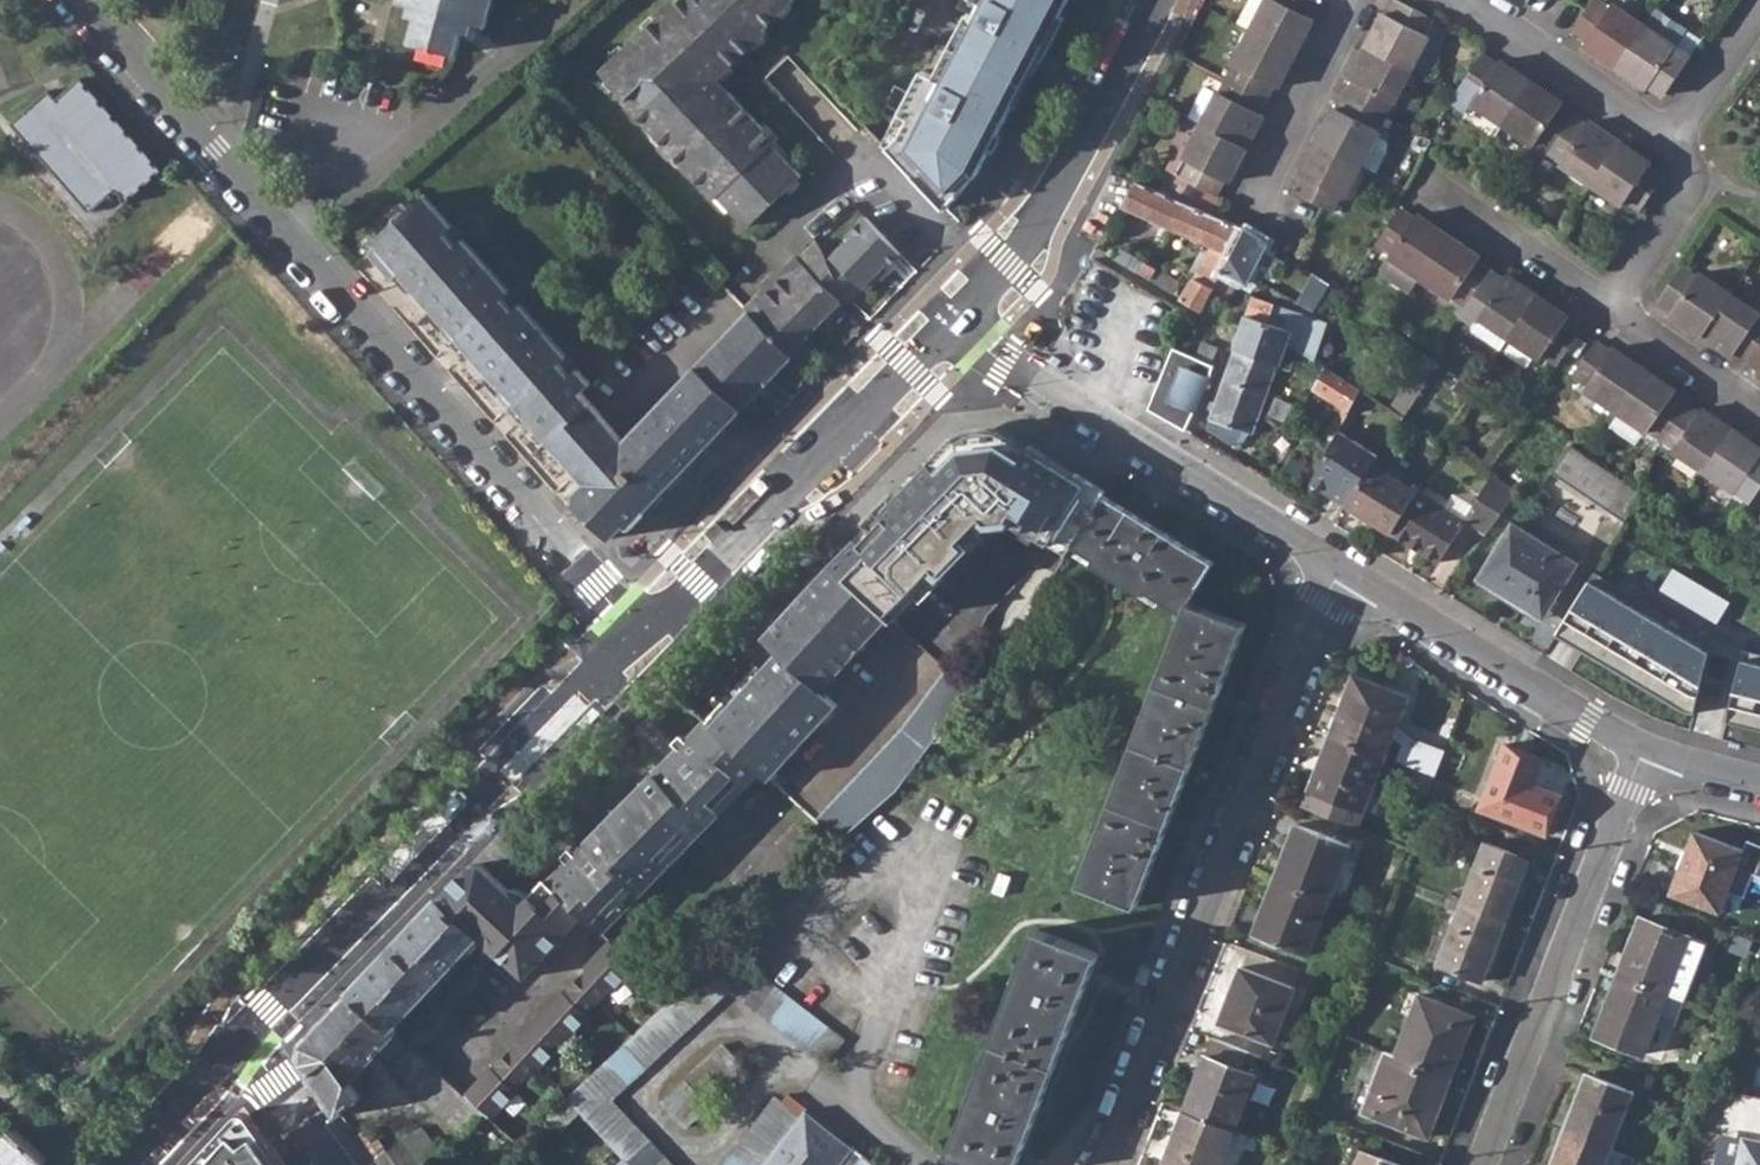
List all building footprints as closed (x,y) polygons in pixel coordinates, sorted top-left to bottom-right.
[(400,2),(411,6),(409,12),(418,15),(411,42),(456,56),(466,22),(486,27),(494,0),(400,0),(400,2)] [(750,222),(804,172),(774,140),(777,137),(719,75),(768,29),(765,25),(791,0),(680,0),(663,16),(661,15),(604,68),(628,94),(625,96),(717,194),(721,190),(750,222)] [(982,1),(975,14),(969,11),(936,74),(924,67),(901,110),(911,115),(902,132),(890,143),(946,205),(979,169),(1068,0),(981,0),(982,1)] [(1246,27),(1260,0),(1244,0),(1233,20),(1246,27)] [(1246,27),(1291,51),(1304,27),(1309,16),(1304,14),(1312,0),(1260,0),(1246,27)] [(1361,43),(1407,66),(1425,32),(1420,30),(1428,14),(1401,0),(1389,0),(1383,12),(1379,10),(1361,43)] [(1616,66),(1645,25),(1613,3),(1611,7),(1600,0),(1594,0),(1572,30),(1587,40),(1585,44),(1616,66)] [(1650,83),(1666,93),(1689,60),(1673,49),(1676,46),(1685,31),(1687,28),(1656,7),(1645,25),(1616,66),(1648,87),(1650,83)] [(1246,27),(1221,76),(1262,97),(1268,83),(1273,85),(1291,51),(1246,27)] [(1673,49),(1689,60),(1701,42),(1685,31),(1676,46),(1673,49)] [(1349,78),(1342,93),(1381,113),(1389,98),(1390,99),(1407,66),(1361,43),(1344,76),(1349,78)] [(1473,102),(1505,123),(1533,80),(1502,59),(1500,62),(1485,52),(1461,87),(1475,97),(1473,102)] [(9,121),(87,210),(112,188),(123,201),(160,168),(155,162),(153,164),(149,160),(152,158),(142,147),(140,149),(136,145),(139,144),(129,133),(126,135),(123,131),(125,128),(115,117),(113,119),(109,115),(112,113),(102,102),(99,104),(96,100),(98,98),(87,87),(85,88),(82,85),(84,83),(78,76),(54,97),(46,88),(9,121)] [(1212,90),(1195,122),(1241,146),(1258,113),(1254,112),(1262,97),(1221,76),(1212,90)] [(1505,123),(1550,152),(1576,115),(1563,106),(1566,102),(1533,80),(1505,123)] [(1195,122),(1212,90),(1200,84),(1183,115),(1195,122)] [(1330,104),(1312,139),(1357,162),(1372,133),(1375,128),(1381,113),(1342,93),(1335,106),(1330,104)] [(1183,115),(1165,150),(1177,156),(1195,122),(1183,115)] [(1550,152),(1593,183),(1622,140),(1592,120),(1589,123),(1576,115),(1550,152)] [(1223,179),(1241,146),(1195,122),(1177,156),(1182,159),(1174,174),(1211,193),(1219,178),(1223,179)] [(1371,170),(1382,149),(1383,139),(1372,133),(1357,162),(1371,170)] [(1340,196),(1357,162),(1312,139),(1294,172),(1299,175),(1291,191),(1327,210),(1335,194),(1340,196)] [(1655,162),(1622,140),(1593,183),(1626,205),(1629,201),(1643,210),(1667,176),(1652,167),(1655,162)] [(1124,208),(1170,229),(1183,202),(1138,183),(1124,208)] [(499,394),(510,406),(518,399),(528,410),(526,412),(584,480),(575,490),(577,502),(574,505),(606,536),(620,522),(626,526),(736,410),(689,366),(623,440),(580,391),(590,381),(423,193),(376,235),(377,244),(369,250),(393,278),(396,276),(403,269),(414,281),(410,285),(447,325),(443,329),(454,341),(461,334),(472,347),(468,351),(504,389),(499,394)] [(1170,229),(1202,243),(1214,215),(1183,202),(1170,229)] [(1396,206),(1372,240),(1387,251),(1377,264),(1380,271),(1405,290),(1415,277),(1445,233),(1414,212),(1411,216),(1396,206)] [(852,235),(828,258),(847,292),(852,296),(865,284),(869,287),(903,251),(867,214),(849,231),(852,235)] [(1195,278),(1214,289),(1223,272),(1245,229),(1214,215),(1202,243),(1213,248),(1195,278)] [(1247,282),(1266,243),(1245,229),(1223,272),(1239,280),(1246,284),(1247,282)] [(1415,277),(1461,306),(1487,269),(1474,260),(1477,255),(1445,233),(1415,277)] [(797,254),(772,280),(821,329),(852,296),(847,292),(828,258),(819,241),(803,259),(797,254)] [(1259,284),(1276,249),(1266,243),(1247,282),(1249,283),(1255,286),(1256,283),(1259,284)] [(1117,260),(1128,267),(1134,256),(1124,249),(1117,260)] [(1134,256),(1128,267),(1139,273),(1145,262),(1134,256)] [(1150,280),(1157,270),(1145,262),(1139,273),(1150,280)] [(414,281),(403,269),(396,276),(406,288),(410,285),(414,281)] [(1461,306),(1504,337),(1534,295),(1504,273),(1500,278),(1487,269),(1461,306)] [(1150,280),(1171,292),(1177,282),(1157,270),(1150,280)] [(1672,319),(1705,341),(1733,299),(1701,277),(1699,280),(1684,270),(1660,304),(1675,314),(1672,319)] [(1239,280),(1223,272),(1214,289),(1230,297),(1239,280)] [(1296,303),(1313,312),(1330,285),(1312,274),(1296,303)] [(1195,278),(1182,299),(1202,311),(1214,289),(1195,278)] [(791,356),(821,329),(772,280),(745,308),(750,313),(791,356)] [(1565,316),(1534,295),(1504,337),(1536,359),(1538,355),(1554,365),(1577,331),(1562,321),(1565,316)] [(1253,296),(1234,349),(1277,364),(1296,311),(1253,296)] [(1751,367),(1759,354),(1759,317),(1733,299),(1705,341),(1735,362),(1738,358),(1751,367)] [(745,308),(689,366),(736,410),(791,356),(745,308)] [(472,347),(461,334),(454,341),(465,354),(468,351),(472,347)] [(1579,389),(1611,411),(1641,368),(1609,346),(1605,351),(1591,341),(1568,375),(1583,385),(1579,389)] [(1203,342),(1196,358),(1210,364),(1217,348),(1203,342)] [(1196,358),(1172,347),(1167,363),(1149,409),(1177,425),(1185,430),(1213,366),(1210,364),(1196,358)] [(1277,364),(1234,349),(1223,380),(1266,394),(1277,364)] [(1310,357),(1320,364),(1324,357),(1314,351),(1310,357)] [(1751,367),(1759,373),(1759,354),(1751,367)] [(1337,430),(1338,428),(1347,411),(1360,390),(1325,367),(1312,388),(1339,405),(1323,432),(1333,437),(1337,430)] [(1611,411),(1657,442),(1683,404),(1670,395),(1673,391),(1641,368),(1611,411)] [(1252,433),(1266,394),(1223,380),(1210,419),(1246,431),(1252,433)] [(510,406),(520,417),(526,412),(528,410),(518,399),(510,406)] [(1657,442),(1701,473),(1730,430),(1700,409),(1697,414),(1683,404),(1657,442)] [(1246,431),(1210,419),(1206,429),(1237,447),(1246,431)] [(953,437),(830,562),(888,615),(892,619),(991,520),(1008,518),(1066,554),(1073,543),(1103,492),(1061,467),(998,429),(995,436),(987,431),(977,433),(965,435),(958,442),(953,437)] [(1309,482),(1344,503),(1363,476),(1372,463),(1377,455),(1337,430),(1333,437),(1309,482)] [(1730,430),(1701,473),(1733,495),(1736,491),(1750,501),(1759,487),(1759,486),(1759,457),(1759,456),(1759,455),(1759,451),(1730,430)] [(1549,473),(1626,525),(1645,497),(1571,446),(1549,473)] [(1417,492),(1372,463),(1363,476),(1344,503),(1390,534),(1417,492)] [(1492,475),(1463,523),(1481,535),(1517,490),(1492,475)] [(1183,608),(1190,596),(1213,559),(1103,492),(1073,543),(1095,556),(1092,561),(1143,590),(1146,586),(1183,608)] [(1463,523),(1417,492),(1390,534),(1436,563),(1463,523)] [(1474,574),(1538,617),(1575,561),(1511,520),(1474,574)] [(777,651),(726,706),(711,723),(759,768),(768,776),(835,703),(821,690),(888,615),(830,562),(761,636),(777,651)] [(1681,573),(1669,594),(1718,623),(1730,603),(1681,573)] [(1588,582),(1552,636),(1684,711),(1695,713),(1711,651),(1588,582)] [(1190,596),(1183,608),(1076,878),(1135,900),(1161,834),(1164,827),(1214,699),(1246,618),(1190,596)] [(1739,659),(1726,721),(1759,728),(1759,663),(1739,659)] [(814,819),(838,842),(896,793),(907,777),(972,692),(945,667),(901,727),(814,819)] [(1329,732),(1385,754),(1409,694),(1353,671),(1329,732)] [(706,718),(711,723),(726,706),(721,702),(706,718)] [(584,915),(602,932),(759,768),(711,723),(697,738),(688,737),(682,733),(673,741),(678,746),(577,853),(571,847),(563,855),(569,861),(569,870),(554,886),(584,915)] [(1406,730),(1396,758),(1439,773),(1449,746),(1406,730)] [(1306,792),(1362,814),(1385,754),(1329,732),(1306,792)] [(1481,808),(1546,833),(1561,796),(1534,785),(1543,759),(1505,744),(1481,808)] [(554,769),(550,765),(533,783),(542,790),(558,773),(554,769)] [(428,791),(408,812),(412,815),(416,819),(435,798),(428,791)] [(1275,876),(1330,898),(1351,843),(1296,822),(1275,876)] [(1672,893),(1721,911),(1745,851),(1696,832),(1672,893)] [(1462,903),(1506,920),(1530,860),(1485,843),(1462,903)] [(469,865),(438,898),(480,936),(486,941),(525,978),(584,915),(554,886),(545,878),(523,902),(486,868),(469,865)] [(1254,931),(1308,952),(1330,898),(1275,876),(1254,931)] [(351,991),(393,1030),(480,936),(438,898),(351,991)] [(1439,962),(1483,979),(1506,920),(1462,903),(1439,962)] [(1668,993),(1686,1000),(1708,942),(1642,917),(1619,974),(1668,993)] [(993,1164),(1015,1164),(1099,949),(1036,925),(949,1148),(993,1164)] [(490,1068),(463,1096),(491,1122),(517,1094),(514,1091),(537,1067),(539,1070),(588,1017),(586,1015),(608,991),(611,994),(636,967),(609,941),(584,968),(586,970),(564,994),(561,992),(512,1044),(515,1047),(492,1070),(490,1068)] [(610,1099),(727,991),(823,1070),(844,1046),(728,949),(565,1099),(629,1164),(673,1164),(610,1099)] [(1218,1022),(1273,1042),(1295,987),(1240,966),(1218,1022)] [(1645,1053),(1668,993),(1619,974),(1596,1035),(1645,1053)] [(351,1083),(380,1051),(396,1033),(393,1030),(351,991),(301,1043),(300,1062),(338,1115),(362,1098),(351,1083)] [(1421,994),(1397,1055),(1452,1076),(1476,1015),(1421,994)] [(380,1051),(398,1068),(414,1050),(396,1033),(380,1051)] [(1184,1109),(1233,1128),(1255,1072),(1241,1067),(1248,1050),(1212,1037),(1184,1109)] [(661,1101),(685,1127),(708,1105),(706,1103),(743,1068),(721,1044),(661,1101)] [(463,1096),(414,1050),(398,1068),(393,1072),(461,1135),(473,1123),(508,1154),(517,1146),(491,1122),(463,1096)] [(1363,1112),(1428,1136),(1452,1076),(1397,1055),(1386,1051),(1363,1112)] [(1564,1131),(1611,1149),(1634,1090),(1587,1073),(1564,1131)] [(805,1110),(787,1094),(780,1103),(774,1097),(723,1164),(763,1164),(805,1110)] [(1748,1104),(1744,1133),(1759,1135),(1759,1105),(1748,1104)] [(1172,1164),(1218,1164),(1233,1128),(1184,1109),(1163,1161),(1172,1164)] [(850,1146),(805,1110),(763,1164),(835,1164),(850,1146)] [(249,1115),(245,1112),(241,1112),(236,1114),(187,1164),(285,1164),(249,1115)] [(374,1164),(418,1164),(425,1160),(437,1151),(420,1128),(371,1162),(374,1164)] [(47,1158),(15,1129),(0,1145),(0,1164),(41,1164),(47,1158)] [(1634,1157),(1611,1149),(1564,1131),(1551,1164),(1631,1164),(1634,1157)] [(1744,1136),(1738,1164),(1759,1164),(1759,1139),(1744,1136)] [(850,1146),(835,1164),(874,1164),(850,1146)] [(1364,1150),(1350,1146),(1343,1164),(1358,1164),(1364,1150)] [(1364,1150),(1358,1164),(1402,1164),(1364,1150)]
